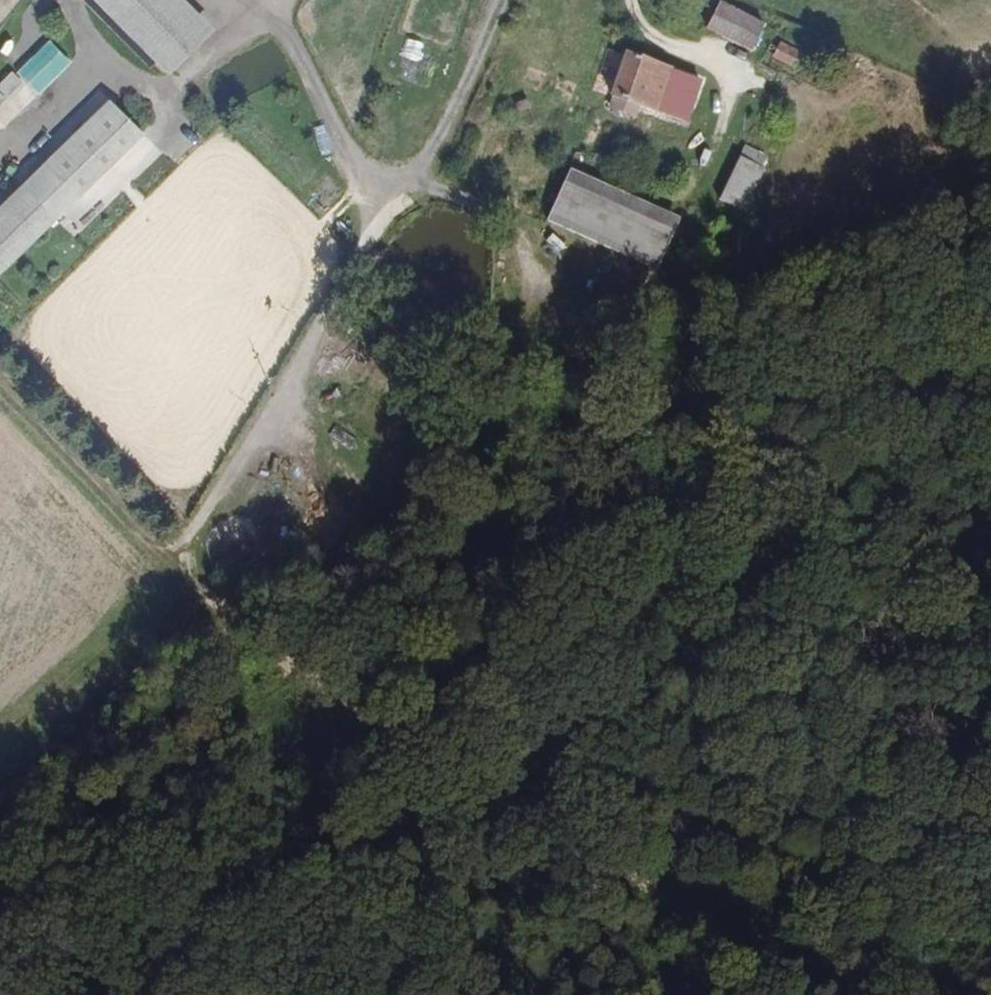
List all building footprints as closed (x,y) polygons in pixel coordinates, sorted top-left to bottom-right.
[(179,0),(101,0),(171,70),(210,31),(179,0)] [(766,24),(722,0),(708,27),(752,50),(766,24)] [(407,38),(396,75),(418,81),(429,44),(407,38)] [(50,41),(18,72),(39,94),(71,63),(50,41)] [(794,67),(802,50),(781,41),(773,58),(794,67)] [(687,123),(704,79),(627,50),(610,94),(612,94),(607,109),(634,119),(639,105),(687,123)] [(0,85),(0,129),(2,131),(37,96),(13,72),(0,85)] [(75,195),(139,132),(112,104),(48,167),(75,195)] [(746,145),(719,200),(744,211),(770,156),(746,145)] [(75,195),(48,167),(27,187),(54,215),(75,195)] [(658,269),(681,217),(571,168),(548,220),(658,269)] [(54,215),(27,187),(0,213),(0,268),(54,215)]
